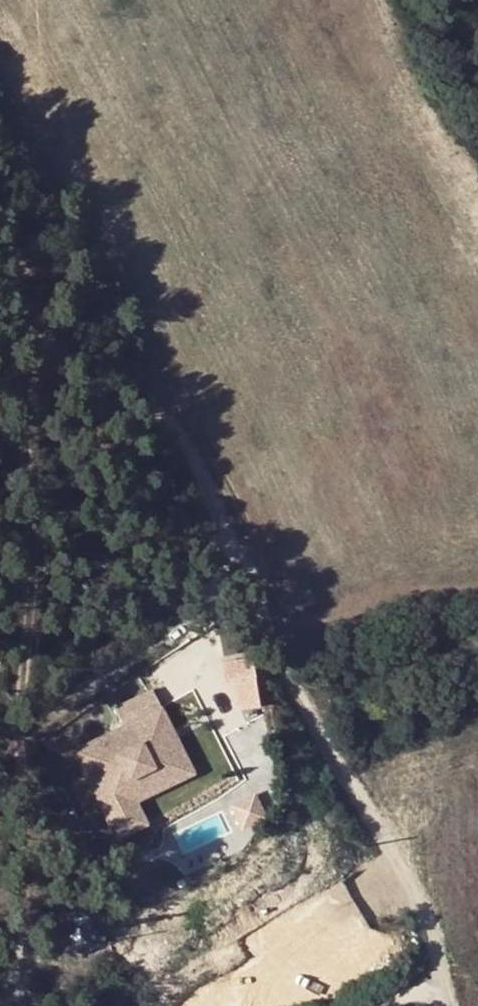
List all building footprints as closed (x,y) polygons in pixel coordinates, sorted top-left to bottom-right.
[(230,681),(238,679),(245,709),(269,704),(258,653),(226,660),(230,681)] [(128,722),(76,746),(112,823),(220,773),(204,739),(188,747),(159,685),(119,704),(128,722)] [(177,722),(204,715),(198,691),(171,698),(177,722)] [(246,826),(270,813),(258,791),(234,803),(246,826)]
